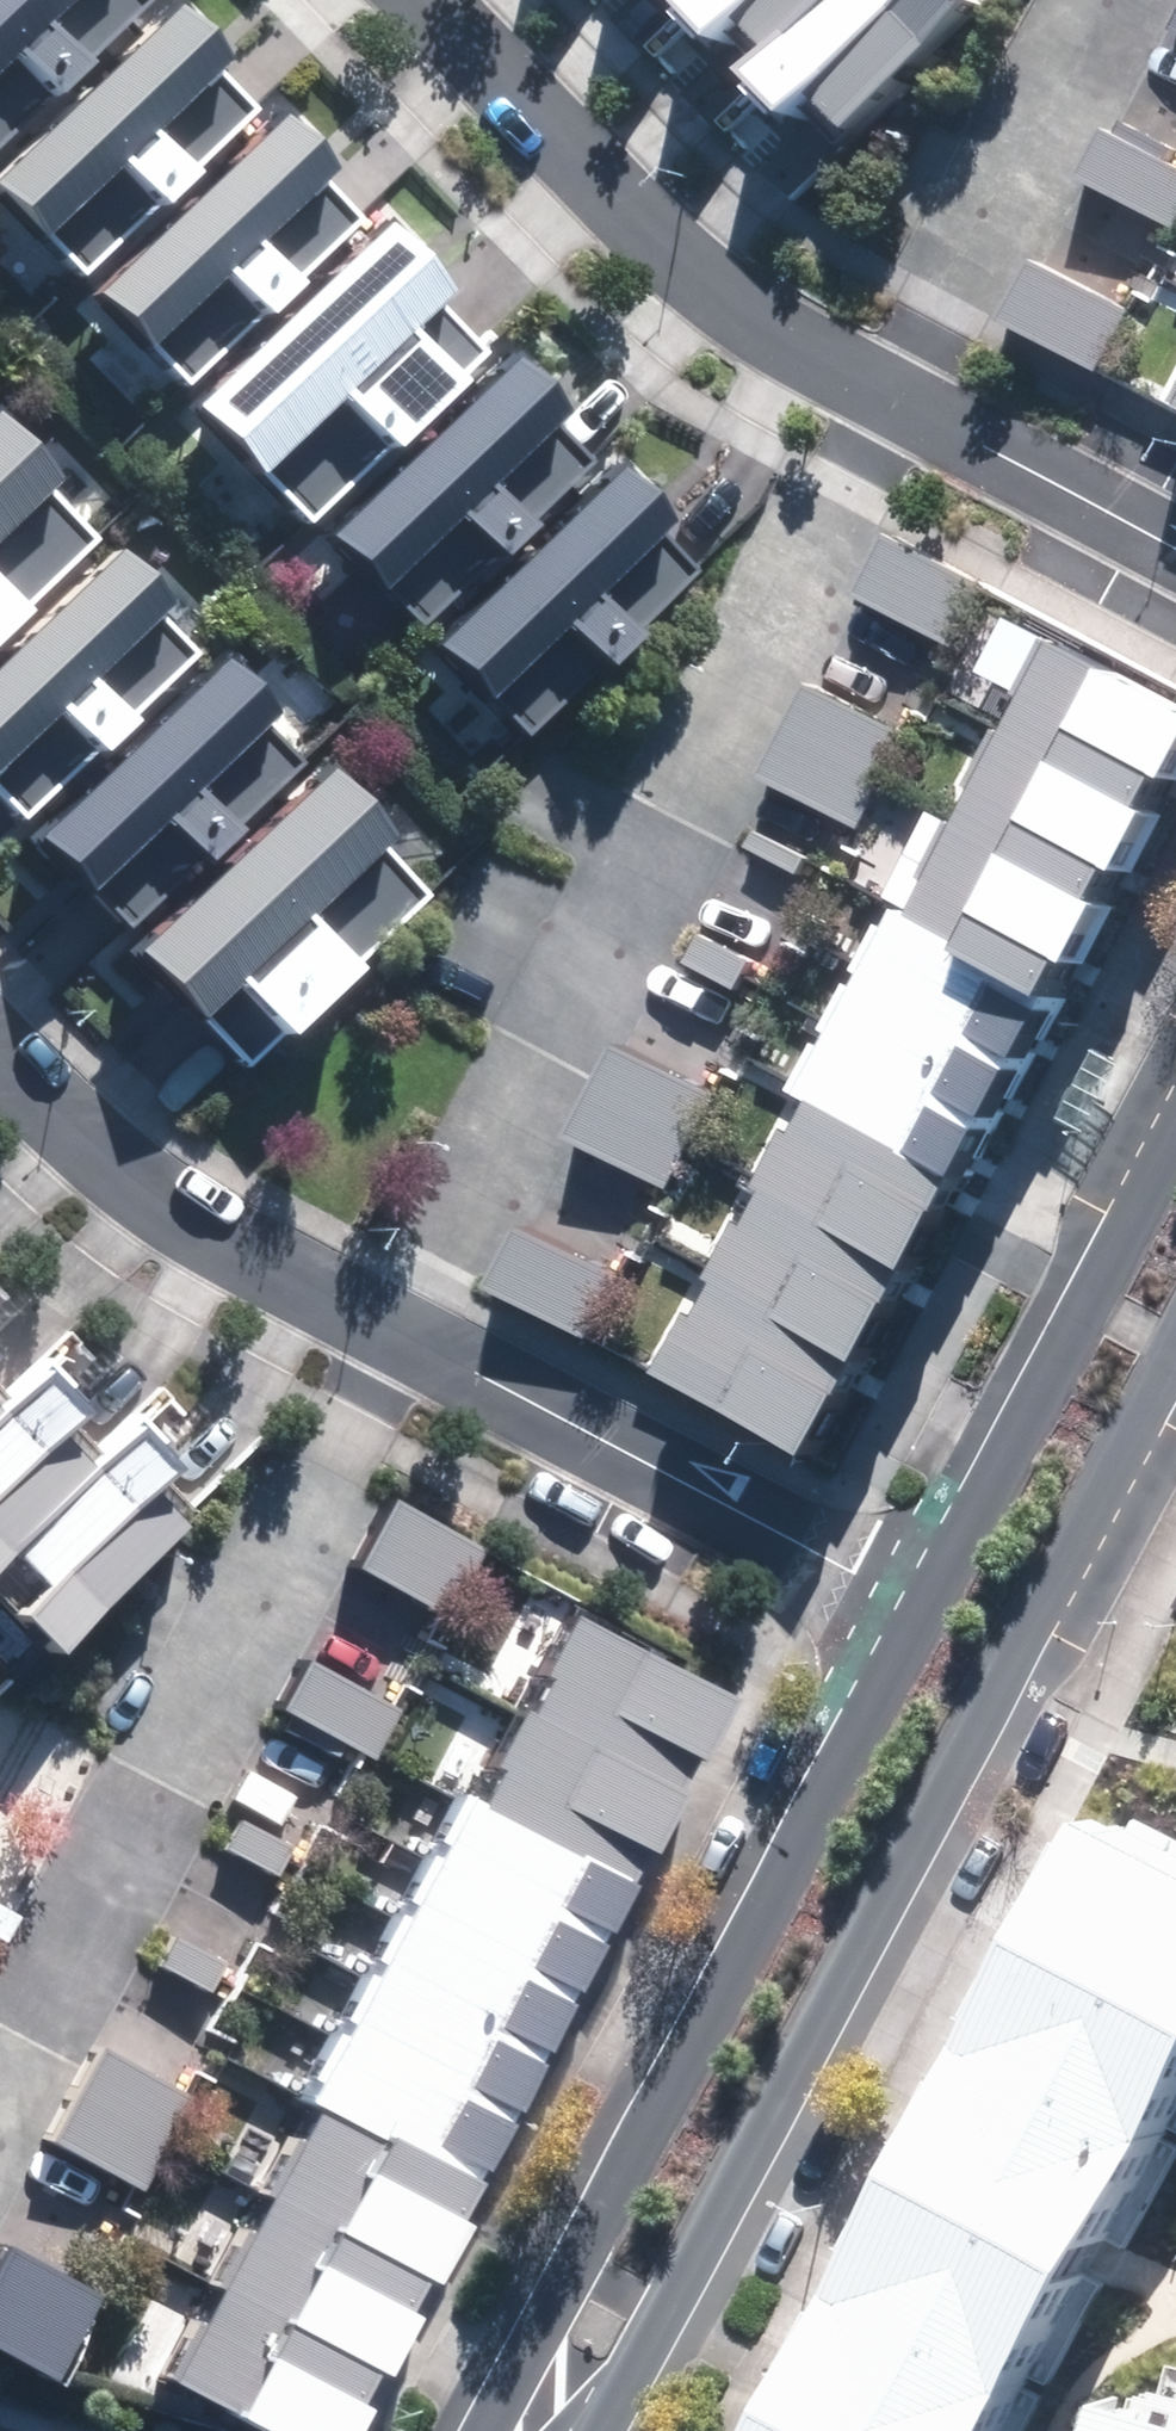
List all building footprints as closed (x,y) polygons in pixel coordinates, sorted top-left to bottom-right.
[(184,0),(180,0),(0,182),(0,226),(8,234),(0,241),(0,266),(35,300),(60,274),(82,295),(262,113),(228,80),(246,61),(184,0)] [(151,0),(0,0),(0,152),(151,0)] [(830,136),(969,11),(959,0),(665,0),(696,34),(719,14),(747,45),(725,65),(771,116),(794,96),(830,136)] [(1164,27),(1175,34),(1175,6),(1164,27)] [(347,167),(282,104),(78,310),(108,340),(88,360),(135,406),(161,380),(182,401),(362,219),(328,185),(347,167)] [(1071,176),(1174,229),(1175,225),(1175,167),(1172,165),(1175,157),(1175,147),(1117,117),(1109,133),(1097,127),(1071,176)] [(463,288),(399,224),(206,413),(239,447),(205,480),(251,525),(286,491),(318,523),(492,353),(445,305),(463,288)] [(1125,309),(1023,258),(992,319),(1094,370),(1125,309)] [(586,410),(522,347),(317,553),(347,582),(328,602),(374,648),(400,622),(422,644),(602,461),(568,428),(586,410)] [(81,531),(43,491),(50,485),(30,465),(0,435),(0,638),(96,545),(81,531)] [(688,518),(623,455),(419,662),(449,691),(429,711),(476,757),(502,731),(523,752),(703,570),(670,537),(688,518)] [(977,585),(880,533),(847,594),(944,646),(977,585)] [(185,646),(157,617),(165,609),(131,575),(112,556),(0,664),(0,816),(15,831),(195,656),(185,646)] [(797,1457),(1175,732),(1175,713),(1040,643),(945,825),(923,814),(879,898),(891,905),(879,928),(867,922),(844,967),(856,973),(848,989),(837,984),(813,1030),(823,1035),(817,1046),(806,1041),(780,1090),(801,1101),(784,1133),(777,1130),(748,1186),(755,1190),(737,1226),(730,1222),(700,1280),(711,1285),(694,1317),(682,1311),(647,1379),(797,1457)] [(304,771),(280,746),(257,722),(263,716),(237,692),(209,666),(27,843),(126,945),(304,771)] [(903,737),(804,685),(754,779),(853,831),(903,737)] [(253,1075),(428,906),(381,858),(388,850),(321,782),(138,958),(253,1075)] [(741,847),(794,875),(803,857),(750,829),(741,847)] [(747,962),(697,935),(682,962),(731,990),(747,962)] [(706,1097),(607,1047),(561,1139),(659,1189),(706,1097)] [(615,1276),(516,1228),(485,1291),(584,1339),(615,1276)] [(179,1525),(146,1495),(168,1471),(120,1425),(84,1463),(61,1441),(89,1412),(47,1372),(14,1406),(0,1392),(0,1570),(7,1563),(40,1594),(9,1626),(48,1662),(179,1525)] [(478,1553),(391,1496),(347,1569),(436,1622),(478,1553)] [(270,2430),(367,2430),(378,2409),(365,2403),(383,2368),(397,2375),(428,2316),(417,2311),(434,2280),(448,2287),(479,2228),(461,2219),(655,1853),(661,1856),(693,1797),(682,1791),(699,1757),(709,1762),(742,1699),(585,1617),(551,1679),(555,1681),(537,1715),(531,1711),(501,1767),(510,1772),(492,1806),(466,1793),(439,1843),(452,1849),(443,1866),(434,1862),(411,1907),(421,1912),(414,1924),(403,1918),(380,1960),(391,1966),(381,1985),(369,1979),(350,2015),(363,2022),(354,2040),(343,2034),(319,2080),(327,2084),(318,2102),(329,2108),(182,2385),(270,2430)] [(396,1713),(301,1657),(274,1707),(371,1759),(396,1713)] [(317,1816),(257,1781),(218,1850),(278,1884),(317,1816)] [(740,2430),(979,2430),(1175,2056),(1175,1880),(1062,1821),(740,2430)] [(251,1918),(198,1890),(157,1968),(210,1996),(251,1918)] [(16,1911),(0,1903),(0,1944),(16,1911)] [(119,2001),(95,2047),(43,2144),(140,2196),(193,2096),(171,2085),(194,2039),(119,2001)] [(3,2241),(0,2245),(0,2353),(54,2383),(103,2296),(3,2241)] [(1081,2411),(1076,2430),(1160,2430),(1081,2411)]
